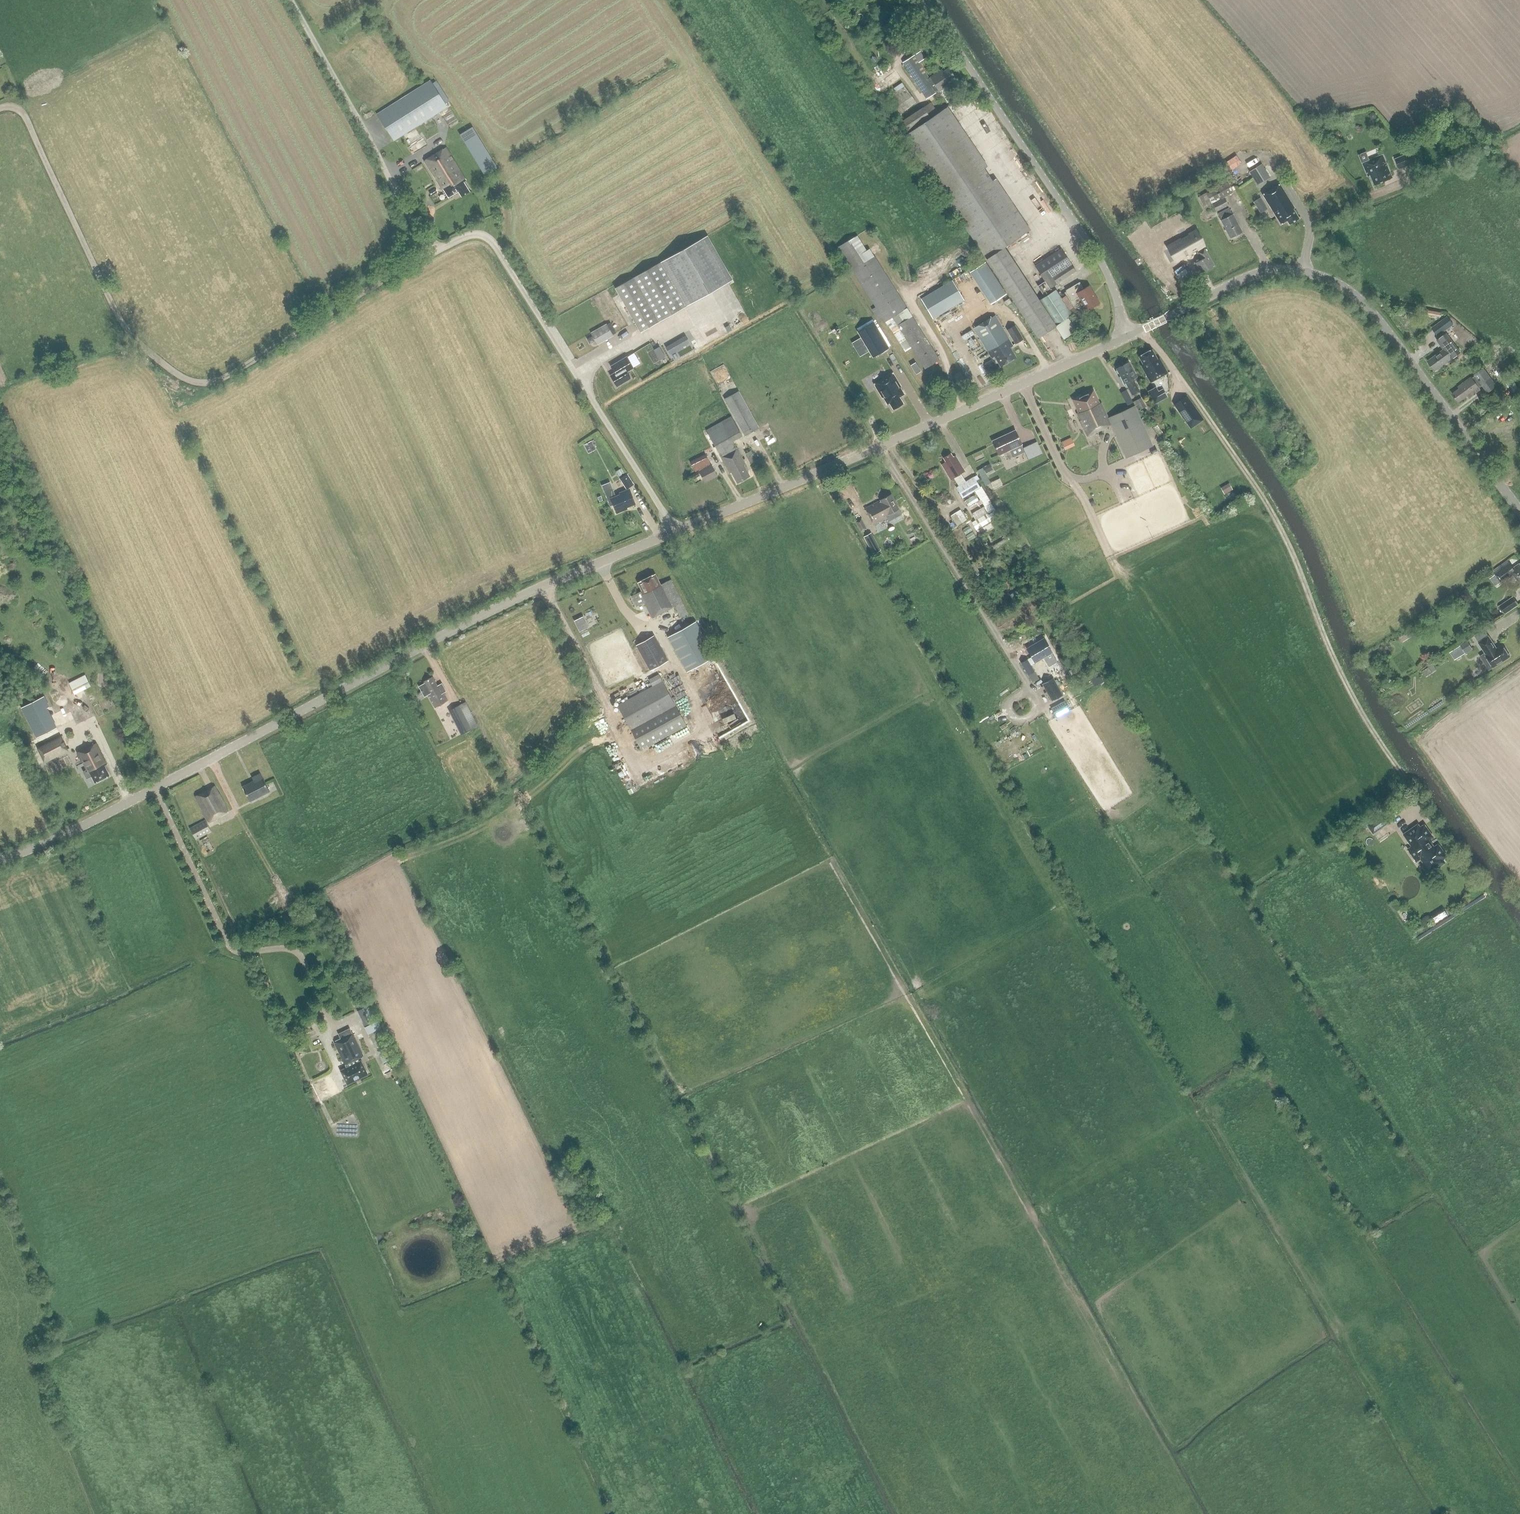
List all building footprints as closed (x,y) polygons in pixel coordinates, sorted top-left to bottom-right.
[(945,84),(955,78),(948,68),(941,73),(939,71),(928,78),(918,62),(924,58),(920,51),(902,62),(926,99),(937,92),(946,86),(945,84)] [(377,114),(394,141),(447,107),(430,80),(377,114)] [(915,102),(904,86),(880,102),(891,118),(915,102)] [(930,118),(923,106),(900,121),(908,132),(930,118)] [(500,166),(475,126),(462,134),(486,174),(500,166)] [(1406,141),(1400,144),(1404,152),(1410,150),(1406,141)] [(469,191),(463,181),(465,179),(445,148),(425,161),(424,162),(441,190),(443,188),(448,197),(458,191),(461,196),(469,191)] [(1415,162),(1410,152),(1395,159),(1399,169),(1415,162)] [(1237,166),(1244,163),(1239,154),(1233,158),(1237,166)] [(1374,184),(1392,177),(1383,155),(1363,163),(1368,176),(1370,175),(1374,184)] [(1270,178),(1261,164),(1249,172),(1258,185),(1270,178)] [(1199,196),(1205,207),(1233,192),(1225,177),(1213,183),(1216,187),(1199,196)] [(1294,207),(1279,184),(1262,194),(1281,224),(1287,220),(1289,224),(1298,218),(1293,208),(1294,207)] [(1212,204),(1216,212),(1229,205),(1225,197),(1212,204)] [(1260,197),(1254,201),(1258,208),(1264,204),(1260,197)] [(1238,224),(1232,214),(1229,208),(1218,213),(1221,220),(1226,230),(1227,230),(1231,237),(1241,232),(1237,225),(1238,224)] [(708,235),(615,288),(640,332),(733,279),(708,235)] [(1188,243),(1180,247),(1184,256),(1192,252),(1188,243)] [(1201,272),(1213,265),(1208,256),(1208,255),(1204,248),(1197,252),(1201,259),(1195,262),(1201,272)] [(1049,288),(1075,271),(1060,249),(1035,265),(1045,281),(1038,286),(1043,294),(1050,290),(1049,288)] [(996,279),(982,288),(991,303),(1006,294),(996,279)] [(952,280),(921,299),(933,319),(964,300),(952,280)] [(1086,309),(1098,303),(1089,286),(1084,289),(1079,282),(1066,290),(1072,301),(1079,297),(1086,309)] [(1055,326),(1072,315),(1056,290),(1039,300),(1055,326)] [(908,354),(913,351),(925,368),(939,359),(912,316),(904,321),(899,313),(886,321),(905,352),(907,351),(908,354)] [(1014,346),(1008,335),(996,315),(973,328),(986,351),(991,359),(994,356),(999,365),(1015,356),(1013,353),(1010,348),(1014,346)] [(1447,317),(1441,321),(1447,329),(1453,325),(1447,317)] [(874,322),(858,331),(874,357),(890,348),(874,322)] [(606,324),(591,332),(598,345),(613,336),(606,324)] [(1006,330),(1015,343),(1015,344),(1024,339),(1015,325),(1006,330)] [(1434,355),(1435,356),(1428,361),(1435,370),(1441,365),(1442,366),(1461,353),(1447,333),(1437,340),(1443,349),(1434,355)] [(659,346),(653,350),(659,359),(665,356),(659,346)] [(1139,356),(1143,364),(1141,365),(1150,381),(1167,372),(1158,358),(1157,359),(1151,349),(1139,356)] [(615,372),(610,375),(617,386),(631,378),(627,371),(634,367),(627,356),(611,366),(615,372)] [(916,374),(921,371),(915,362),(911,365),(916,374)] [(1132,394),(1139,390),(1132,378),(1136,376),(1128,362),(1116,368),(1124,382),(1125,382),(1132,394)] [(1475,376),(1472,378),(1471,377),(1458,387),(1459,389),(1452,393),(1459,402),(1468,396),(1469,397),(1480,389),(1479,388),(1482,386),(1487,393),(1497,386),(1483,367),(1474,374),(1475,376)] [(874,383),(882,398),(883,397),(887,405),(889,403),(893,409),(903,404),(900,397),(904,395),(900,387),(901,387),(893,373),(874,383)] [(1133,402),(1126,390),(1120,393),(1127,406),(1133,402)] [(744,435),(759,427),(738,391),(724,398),(744,435)] [(1111,425),(1116,436),(1125,458),(1152,446),(1143,424),(1134,406),(1114,415),(1108,417),(1101,402),(1099,403),(1093,391),(1074,400),(1077,406),(1079,411),(1076,413),(1080,420),(1087,435),(1111,425)] [(1140,398),(1135,401),(1140,410),(1145,408),(1140,398)] [(1194,407),(1182,415),(1190,427),(1202,419),(1194,407)] [(745,464),(736,448),(732,441),(742,435),(731,416),(706,430),(717,449),(721,456),(730,473),(731,472),(737,483),(750,476),(744,465),(745,465),(745,464)] [(1163,441),(1167,439),(1158,425),(1153,428),(1163,441)] [(1013,447),(1021,444),(1015,430),(993,441),(999,454),(1002,452),(1006,460),(1017,455),(1013,447)] [(1074,436),(1064,441),(1068,449),(1078,445),(1074,436)] [(592,441),(584,445),(588,453),(596,450),(592,441)] [(1028,459),(1042,454),(1037,442),(1031,445),(1030,444),(1023,447),(1028,459)] [(704,451),(687,461),(694,473),(698,471),(705,483),(718,476),(704,451)] [(950,479),(954,478),(958,485),(956,487),(962,498),(980,487),(974,476),(965,481),(961,473),(965,471),(956,456),(953,457),(951,453),(943,458),(946,462),(941,465),(950,479)] [(990,459),(977,464),(979,468),(992,463),(990,459)] [(979,470),(987,484),(993,482),(988,472),(995,469),(993,463),(979,470)] [(626,489),(634,484),(627,474),(625,475),(621,469),(616,472),(626,489)] [(1002,477),(993,482),(996,487),(1004,483),(1002,477)] [(1224,487),(1228,494),(1236,489),(1232,482),(1224,487)] [(980,499),(983,503),(984,506),(972,513),(976,520),(972,522),(976,529),(998,516),(980,487),(975,490),(980,499)] [(610,505),(614,504),(616,512),(623,509),(635,504),(630,489),(619,493),(620,495),(616,496),(613,488),(605,491),(610,505)] [(887,514),(898,508),(891,494),(880,500),(880,501),(865,509),(873,525),(887,518),(889,517),(887,514)] [(975,495),(965,501),(968,506),(978,500),(975,495)] [(951,516),(957,526),(967,519),(960,509),(951,516)] [(969,526),(963,530),(965,535),(972,531),(969,526)] [(992,546),(994,549),(1008,540),(1006,538),(992,546)] [(980,573),(974,563),(966,567),(973,577),(980,573)] [(1500,581),(1501,583),(1513,574),(1519,583),(1519,563),(1513,568),(1510,563),(1495,574),(1500,581)] [(680,617),(689,613),(671,579),(660,584),(655,574),(638,582),(641,591),(640,591),(640,592),(631,596),(636,606),(645,602),(652,616),(672,606),(674,606),(680,617)] [(1022,599),(1016,590),(1009,595),(1015,604),(1022,599)] [(1498,606),(1504,614),(1519,604),(1513,596),(1498,606)] [(596,607),(586,612),(589,618),(593,616),(594,619),(601,615),(596,607)] [(581,630),(592,626),(587,614),(576,619),(581,630)] [(667,637),(687,671),(715,655),(696,621),(667,637)] [(654,636),(636,645),(650,670),(667,660),(654,636)] [(1493,668),(1493,667),(1510,656),(1502,645),(1496,648),(1488,636),(1478,642),(1485,652),(1486,655),(1485,655),(1493,668)] [(1034,662),(1052,652),(1044,638),(1026,649),(1034,662)] [(1473,649),(1467,640),(1460,645),(1466,654),(1473,649)] [(1032,682),(1039,678),(1027,659),(1021,663),(1032,682)] [(1425,677),(1436,669),(1432,662),(1427,665),(1429,667),(1421,671),(1425,677)] [(1104,681),(1098,670),(1088,676),(1094,687),(1104,681)] [(658,674),(648,679),(652,686),(617,705),(641,750),(686,726),(662,681),(658,674)] [(435,707),(448,700),(444,692),(446,691),(441,683),(437,686),(432,677),(423,681),(424,683),(419,686),(424,696),(428,694),(435,707)] [(1042,684),(1051,701),(1063,694),(1053,678),(1042,684)] [(51,707),(46,698),(25,707),(30,717),(51,707)] [(1065,701),(1051,708),(1056,717),(1070,710),(1065,701)] [(465,702),(448,710),(461,734),(477,726),(465,702)] [(66,707),(49,715),(55,727),(72,719),(66,707)] [(37,747),(45,762),(69,751),(61,735),(60,736),(57,728),(34,739),(37,747)] [(104,765),(106,764),(96,744),(77,753),(86,770),(83,772),(86,779),(92,776),(95,783),(109,775),(104,765)] [(230,802),(242,825),(253,819),(248,808),(263,800),(261,797),(281,786),(272,770),(258,777),(257,776),(252,778),(252,780),(241,786),(247,798),(243,800),(242,796),(230,802)] [(208,821),(227,810),(215,785),(196,796),(208,821)] [(1368,824),(1374,833),(1390,823),(1384,814),(1368,824)] [(205,820),(189,828),(196,839),(211,831),(205,820)] [(1442,859),(1446,856),(1438,844),(1434,847),(1428,839),(1432,836),(1424,825),(1420,828),(1418,824),(1404,834),(1412,846),(1408,849),(1416,860),(1420,858),(1430,872),(1444,862),(1442,859)] [(220,828),(213,832),(222,849),(229,846),(220,828)] [(1389,904),(1394,912),(1402,906),(1397,899),(1389,904)] [(389,1047),(380,1028),(369,1034),(378,1052),(389,1047)] [(348,1067),(341,1070),(347,1083),(367,1074),(361,1061),(357,1063),(355,1060),(364,1055),(354,1033),(336,1042),(348,1067)] [(324,1098),(333,1093),(326,1080),(318,1084),(324,1098)]
